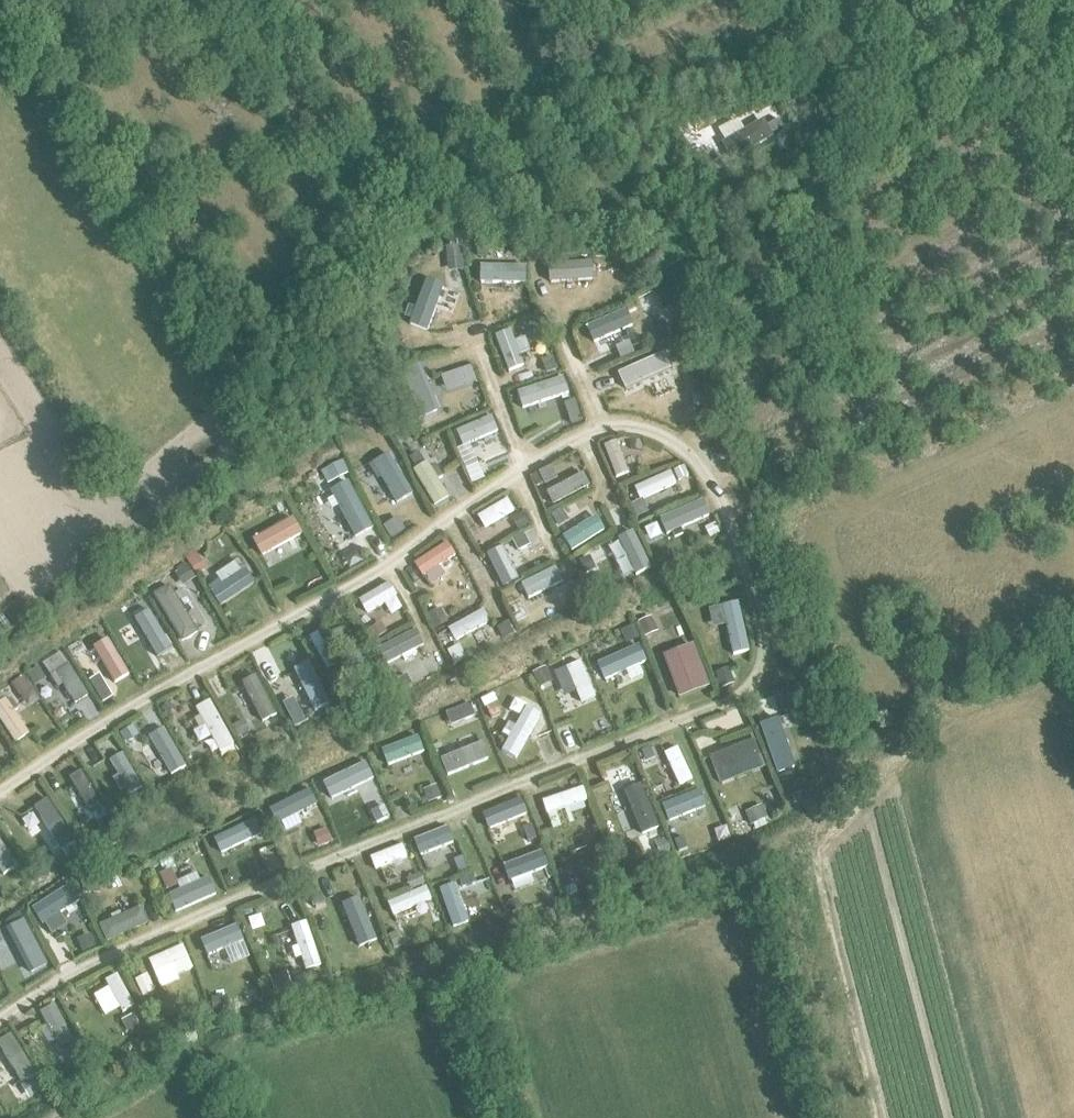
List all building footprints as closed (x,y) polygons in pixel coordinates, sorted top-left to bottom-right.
[(764,120),(721,144),(730,161),(772,138),(771,136),(783,130),(777,120),(767,126),(764,120)] [(488,244),(478,244),(478,248),(478,257),(487,257),(487,249),(488,244)] [(453,247),(449,247),(449,250),(449,259),(462,258),(462,247),(458,247),(453,247)] [(631,253),(622,256),(623,257),(628,273),(636,270),(633,258),(631,253)] [(611,265),(563,273),(565,284),(613,276),(611,265)] [(519,269),(485,268),(485,281),(519,282),(519,269)] [(445,290),(429,284),(413,327),(429,333),(445,290)] [(629,312),(591,329),(597,343),(635,326),(629,312)] [(666,325),(654,330),(658,343),(671,339),(666,325)] [(514,332),(498,338),(511,373),(527,367),(523,356),(533,352),(528,339),(518,342),(514,332)] [(551,356),(540,361),(545,374),(556,370),(551,356)] [(648,361),(608,380),(613,392),(654,373),(648,361)] [(675,373),(668,375),(671,386),(687,382),(682,362),(673,365),(675,373)] [(402,375),(420,422),(442,414),(423,367),(402,375)] [(469,367),(440,377),(445,393),(474,383),(469,367)] [(567,379),(519,395),(524,410),(572,394),(567,379)] [(390,409),(379,417),(388,428),(398,420),(390,409)] [(578,411),(569,415),(573,424),(582,421),(578,411)] [(494,418),(459,433),(466,448),(500,433),(494,418)] [(631,441),(630,450),(641,451),(642,443),(631,441)] [(631,475),(618,443),(607,448),(620,480),(631,475)] [(369,465),(395,508),(415,496),(388,453),(369,465)] [(343,461),(322,472),(328,483),(349,472),(343,461)] [(431,464),(416,473),(437,508),(452,500),(431,464)] [(476,465),(464,470),(471,485),(483,480),(476,465)] [(685,467),(674,471),(678,481),(689,476),(685,467)] [(538,472),(530,477),(535,486),(543,481),(538,472)] [(588,474),(549,495),(557,509),(595,488),(588,474)] [(674,474),(637,489),(643,502),(679,486),(674,474)] [(327,493),(352,537),(372,526),(347,482),(327,493)] [(510,501),(480,519),(487,531),(517,513),(510,501)] [(705,503),(664,521),(670,536),(712,518),(705,503)] [(561,509),(551,515),(556,525),(567,519),(561,509)] [(522,514),(512,520),(519,530),(528,524),(522,514)] [(396,519),(384,525),(391,537),(403,530),(396,519)] [(599,519),(566,539),(575,553),(608,533),(599,519)] [(296,520),(255,542),(263,558),(304,536),(296,520)] [(715,524),(705,529),(707,535),(709,538),(719,533),(718,530),(717,529),(715,524)] [(523,533),(512,539),(518,550),(529,544),(523,533)] [(652,567),(637,536),(625,542),(640,573),(652,567)] [(450,544),(416,566),(425,579),(458,557),(450,544)] [(193,549),(185,554),(198,575),(206,570),(193,549)] [(516,582),(499,553),(488,560),(505,588),(516,582)] [(588,558),(579,564),(586,575),(596,569),(588,558)] [(223,609),(257,585),(240,561),(221,574),(227,584),(224,586),(221,581),(209,590),(223,609)] [(180,572),(177,574),(184,585),(194,578),(185,563),(178,568),(180,572)] [(558,569),(524,587),(532,601),(566,584),(558,569)] [(400,599),(391,584),(361,603),(369,617),(400,599)] [(201,636),(172,586),(155,596),(184,646),(201,636)] [(583,588),(574,593),(578,599),(579,602),(588,598),(586,595),(583,588)] [(715,645),(743,598),(728,589),(700,636),(715,645)] [(119,611),(107,618),(113,628),(125,621),(119,611)] [(440,611),(428,617),(435,630),(447,624),(440,611)] [(486,612),(450,631),(457,643),(493,624),(486,612)] [(652,617),(639,622),(640,625),(645,636),(658,630),(653,619),(652,617)] [(155,662),(132,624),(118,632),(141,670),(155,662)] [(381,624),(370,631),(375,640),(387,633),(381,624)] [(506,625),(498,629),(501,637),(503,640),(511,635),(510,632),(506,625)] [(632,627),(622,631),(623,633),(628,644),(637,640),(632,629),(632,627)] [(419,633),(384,651),(391,664),(425,645),(419,633)] [(322,634),(311,640),(330,673),(341,667),(322,634)] [(123,666),(106,636),(94,644),(111,673),(123,666)] [(606,679),(647,659),(641,646),(599,665),(606,679)] [(697,647),(667,659),(683,701),(713,690),(697,647)] [(579,648),(565,655),(566,657),(568,661),(569,663),(583,656),(582,654),(580,650),(579,648)] [(599,700),(583,663),(568,670),(584,707),(599,700)] [(333,706),(312,664),(296,672),(317,714),(333,706)] [(90,698),(71,667),(58,675),(77,706),(90,698)] [(38,668),(28,675),(35,686),(46,678),(38,668)] [(546,668),(534,674),(535,677),(540,688),(553,682),(548,671),(546,668)] [(729,670),(717,674),(722,688),(734,683),(729,670)] [(100,675),(90,681),(103,704),(113,697),(100,675)] [(407,676),(398,681),(401,686),(403,689),(411,684),(410,682),(407,676)] [(22,678),(12,685),(21,697),(31,690),(22,678)] [(278,719),(258,679),(245,685),(265,725),(278,719)] [(494,695),(482,701),(486,709),(488,707),(497,703),(498,703),(494,695)] [(0,705),(0,721),(17,746),(32,736),(16,713),(20,711),(13,701),(10,703),(7,700),(0,705)] [(292,700),(282,705),(294,728),(304,722),(292,700)] [(235,746),(212,703),(198,710),(221,754),(235,746)] [(497,703),(488,707),(493,718),(502,714),(497,703)] [(471,705),(459,710),(461,713),(462,717),(464,722),(476,718),(473,710),(471,706),(471,705)] [(519,762),(543,717),(528,709),(518,729),(511,725),(504,737),(511,741),(504,754),(519,762)] [(242,722),(232,727),(238,737),(248,732),(242,722)] [(778,727),(766,732),(780,773),(793,769),(788,754),(793,752),(789,741),(784,743),(778,727)] [(181,762),(163,731),(150,738),(168,770),(181,762)] [(420,739),(383,753),(389,768),(426,754),(420,739)] [(712,760),(718,775),(764,758),(758,742),(712,760)] [(492,762),(485,746),(443,763),(450,779),(492,762)] [(649,749),(641,752),(645,762),(654,759),(649,749)] [(696,782),(680,750),(667,756),(682,789),(696,782)] [(143,789),(124,756),(112,763),(132,796),(143,789)] [(148,770),(141,777),(147,783),(154,776),(148,770)] [(367,771),(326,788),(332,803),(373,786),(367,771)] [(102,805),(83,773),(71,780),(90,812),(102,805)] [(437,787),(424,792),(429,803),(442,798),(437,787)] [(663,831),(645,788),(628,795),(646,838),(663,831)] [(317,790),(310,793),(314,802),(321,799),(317,790)] [(586,790),(545,804),(554,832),(577,825),(574,815),(587,811),(586,805),(591,804),(586,790)] [(803,791),(793,795),(798,807),(808,803),(803,791)] [(672,821),(706,807),(701,794),(667,808),(672,821)] [(119,799),(110,804),(118,819),(127,814),(119,799)] [(539,840),(523,800),(511,804),(527,845),(539,840)] [(78,845),(50,802),(35,811),(63,854),(78,845)] [(311,802),(278,817),(284,830),(317,816),(311,802)] [(763,807),(746,814),(750,826),(767,819),(763,807)] [(492,816),(483,819),(486,827),(495,824),(492,816)] [(256,822),(215,842),(222,857),(264,837),(256,822)] [(339,827),(335,835),(348,840),(351,832),(339,827)] [(107,831),(103,835),(112,847),(122,840),(113,829),(112,828),(107,831)] [(465,866),(451,831),(438,837),(452,872),(465,866)] [(0,841),(0,870),(4,877),(18,868),(0,841)] [(666,841),(656,845),(663,861),(672,857),(666,841)] [(405,847),(372,860),(377,873),(395,866),(397,871),(406,868),(404,863),(410,860),(405,847)] [(546,853),(510,866),(515,880),(551,867),(546,853)] [(433,856),(424,859),(428,870),(437,866),(433,856)] [(37,863),(34,877),(41,879),(47,880),(48,880),(48,879),(49,873),(50,865),(37,863)] [(574,868),(559,873),(564,890),(579,885),(574,868)] [(171,871),(160,876),(167,891),(178,886),(171,871)] [(235,874),(224,879),(229,889),(240,885),(235,874)] [(420,875),(408,881),(413,892),(425,886),(420,875)] [(473,876),(461,881),(464,891),(477,887),(473,876)] [(98,880),(83,880),(83,894),(99,894),(98,880)] [(212,883),(170,902),(177,917),(219,898),(212,883)] [(429,890),(390,906),(395,919),(434,902),(429,890)] [(75,891),(42,912),(49,924),(70,910),(72,914),(79,910),(77,906),(82,903),(75,891)] [(319,892),(308,897),(313,907),(323,902),(319,892)] [(516,900),(507,903),(511,912),(520,908),(516,900)] [(369,904),(352,909),(365,951),(382,946),(369,904)] [(144,910),(102,929),(109,946),(152,927),(144,910)] [(21,917),(11,924),(17,933),(27,927),(21,917)] [(323,968),(309,924),(293,930),(299,949),(294,951),(298,962),(303,960),(307,973),(323,968)] [(240,928),(203,944),(210,959),(246,944),(240,928)] [(399,933),(389,938),(396,951),(405,946),(399,933)] [(90,936),(78,941),(83,953),(95,948),(90,936)] [(195,970),(185,948),(151,963),(156,976),(174,967),(179,978),(195,970)] [(15,1000),(48,977),(40,966),(26,975),(22,969),(10,978),(14,983),(7,988),(15,1000)] [(287,974),(271,979),(275,992),(291,987),(287,974)] [(137,1009),(120,977),(107,984),(125,1016),(137,1009)] [(147,977),(136,982),(144,997),(155,992),(147,977)] [(227,1000),(213,1001),(214,1019),(229,1017),(227,1000)] [(76,1045),(57,1007),(42,1015),(53,1037),(47,1040),(52,1048),(57,1045),(62,1053),(76,1045)] [(133,1017),(123,1022),(128,1032),(138,1027),(133,1017)] [(0,1042),(0,1051),(20,1085),(34,1076),(10,1036),(0,1042)] [(85,1055),(74,1060),(78,1068),(89,1063),(85,1055)] [(23,1086),(22,1087),(29,1099),(44,1089),(37,1078),(23,1086)]
